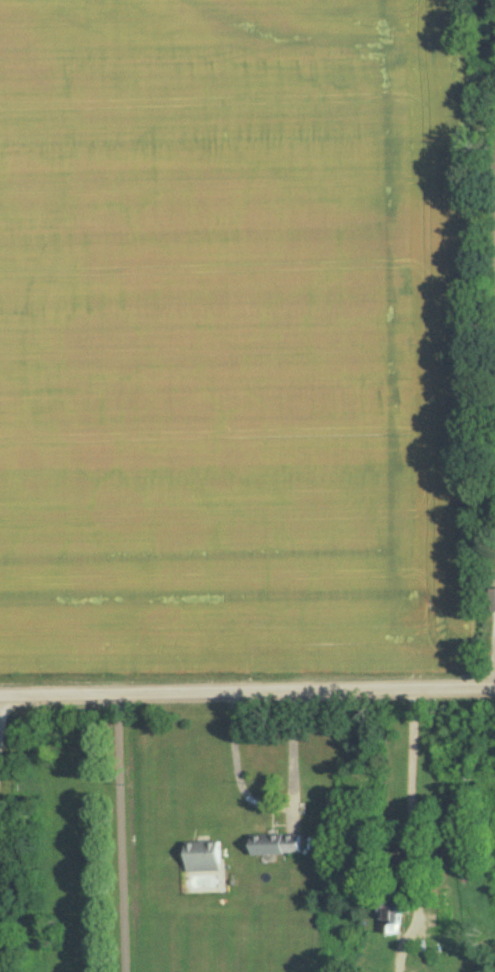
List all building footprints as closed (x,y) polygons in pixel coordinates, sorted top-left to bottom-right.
[(249,855),(301,855),(301,835),(249,835),(249,855)] [(221,871),(220,842),(185,842),(185,871),(221,871)] [(401,933),(401,900),(381,900),(381,933),(401,933)]
